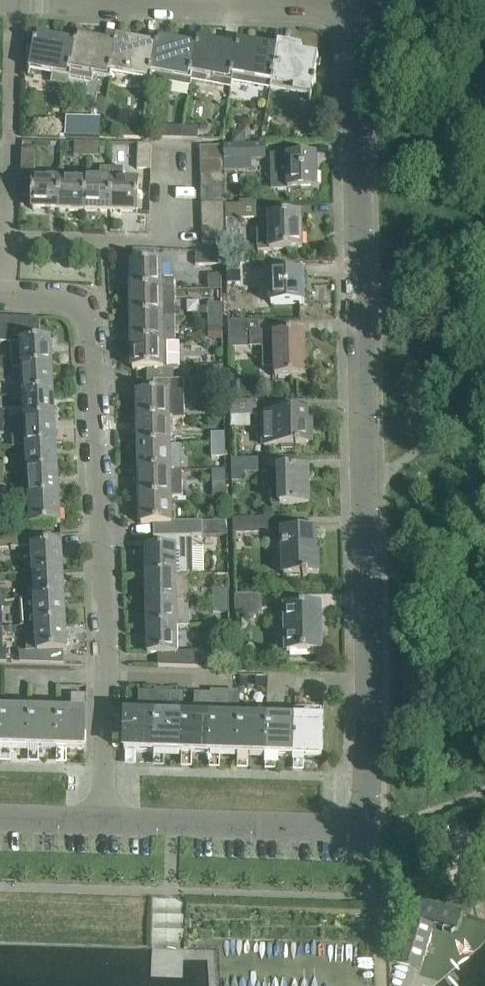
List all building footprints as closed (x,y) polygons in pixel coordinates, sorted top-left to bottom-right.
[(30,69),(52,73),(51,79),(69,82),(70,76),(76,42),(75,42),(36,35),(34,47),(30,69)] [(76,36),(75,42),(76,42),(70,76),(92,80),(93,75),(110,78),(111,72),(116,43),(76,36)] [(111,72),(151,79),(152,73),(151,73),(157,44),(156,44),(117,37),(116,43),(111,72)] [(152,73),(151,79),(190,86),(192,80),(193,75),(192,74),(197,46),(197,45),(157,38),(156,44),(157,44),(151,73),(152,73)] [(193,75),(192,80),(231,88),(232,82),(234,76),(233,76),(238,47),(198,40),(197,45),(197,46),(192,74),(193,75)] [(234,76),(232,82),(271,88),(278,48),(239,41),(238,47),(233,76),(234,76)] [(279,43),(278,48),(271,88),(312,96),(314,83),(315,84),(317,78),(315,78),(319,56),(302,53),(303,47),(279,43)] [(34,47),(26,45),(26,68),(30,69),(34,47)] [(67,136),(100,136),(100,117),(68,117),(67,136)] [(140,137),(142,128),(126,125),(124,137),(140,137)] [(183,138),(183,126),(163,126),(163,138),(183,138)] [(183,126),(183,138),(193,139),(198,139),(199,127),(183,126)] [(74,156),(87,156),(87,142),(75,142),(74,156)] [(87,142),(87,156),(98,156),(99,142),(87,142)] [(152,144),(138,143),(137,169),(151,169),(152,144)] [(224,146),(225,160),(225,172),(234,172),(234,157),(253,157),(253,160),(266,159),(266,143),(224,144),(224,146)] [(200,146),(201,160),(225,160),(225,157),(224,146),(200,146)] [(60,180),(35,179),(35,150),(22,150),(21,197),(33,198),(33,210),(59,210),(60,180)] [(318,189),(317,155),(275,156),(276,190),(318,189)] [(201,160),(201,174),(225,174),(225,172),(225,160),(201,160)] [(86,181),(85,211),(111,212),(112,181),(112,168),(100,168),(100,181),(86,181)] [(124,168),(112,168),(112,181),(111,212),(138,212),(139,182),(123,182),(124,168)] [(201,174),(201,188),(225,188),(225,174),(201,174)] [(86,181),(60,180),(59,210),(85,211),(86,181)] [(202,202),(226,202),(225,188),(201,188),(202,202)] [(202,202),(202,216),(226,215),(226,205),(226,202),(202,202)] [(226,215),(226,220),(257,219),(257,204),(226,205),(226,215)] [(202,216),(202,230),(226,229),(226,220),(226,215),(202,216)] [(303,249),(302,215),(269,216),(269,223),(264,223),(258,231),(258,250),(303,249)] [(227,243),(226,229),(202,230),(203,243),(227,243)] [(221,251),(196,251),(196,265),(221,265),(221,251)] [(228,284),(252,283),(251,263),(227,264),(228,284)] [(162,264),(132,264),(132,291),(162,290),(175,290),(175,278),(162,278),(162,264)] [(305,303),(304,285),(308,285),(307,276),(304,276),(304,273),(270,274),(271,304),(305,303)] [(220,275),(208,275),(208,289),(221,288),(220,275)] [(162,290),(132,291),(132,317),(175,316),(175,290),(162,290)] [(223,315),(222,303),(208,304),(209,315),(223,315)] [(223,315),(209,315),(209,328),(223,327),(223,315)] [(175,316),(132,317),(133,343),(176,342),(175,316)] [(15,317),(2,317),(1,341),(12,341),(14,342),(15,317)] [(14,342),(21,342),(26,342),(28,318),(17,317),(15,317),(14,342)] [(40,319),(28,318),(26,342),(40,341),(40,319)] [(229,321),(229,339),(251,338),(251,347),(263,347),(263,367),(275,366),(276,377),(307,376),(306,333),(276,334),(276,331),(259,332),(258,320),(229,321)] [(51,340),(40,341),(26,342),(21,342),(14,342),(12,341),(13,369),(15,369),(53,367),(51,340)] [(176,342),(133,343),(133,369),(138,369),(148,369),(173,369),(176,369),(180,369),(180,343),(176,343),(176,342)] [(224,380),(224,366),(198,367),(198,381),(224,380)] [(53,367),(15,369),(16,395),(24,394),(54,393),(53,367)] [(138,393),(139,420),(169,419),(185,419),(184,380),(154,380),(154,393),(138,393)] [(24,394),(25,421),(55,419),(54,393),(24,394)] [(231,401),(231,416),(260,415),(259,400),(231,401)] [(307,424),(307,413),(265,414),(265,446),(297,446),(297,447),(300,447),(300,445),(311,445),(311,424),(307,424)] [(25,421),(12,421),(13,447),(27,447),(57,445),(55,419),(25,421)] [(169,419),(139,420),(140,446),(170,445),(169,419)] [(211,433),(212,444),(226,444),(225,432),(211,433)] [(226,444),(212,444),(212,457),(226,456),(226,444)] [(27,447),(28,473),(58,471),(57,445),(27,447)] [(170,445),(140,446),(140,472),(171,471),(182,471),(181,445),(170,445)] [(232,459),(232,473),(267,472),(266,458),(232,459)] [(280,470),(271,470),(272,506),(281,506),(309,505),(308,469),(293,470),(280,470)] [(60,497),(58,471),(28,473),(29,498),(60,497)] [(171,471),(140,472),(141,498),(171,497),(182,497),(182,471),(171,471)] [(227,496),(227,484),(213,485),(213,497),(227,496)] [(61,524),(60,497),(29,498),(31,525),(61,524)] [(171,497),(141,498),(142,524),(154,524),(154,536),(191,535),(203,535),(203,522),(172,523),(171,497)] [(234,519),(234,534),(272,533),(271,518),(234,519)] [(228,521),(203,522),(203,535),(228,534),(228,521)] [(308,575),(319,575),(318,556),(316,556),(316,531),(284,532),(285,576),(304,575),(304,577),(308,577),(308,575)] [(32,548),(34,573),(64,572),(62,545),(52,546),(52,535),(32,536),(33,547),(32,547),(32,548)] [(147,575),(189,575),(191,575),(191,562),(193,560),(193,551),(191,549),(191,535),(154,536),(155,549),(147,549),(147,575)] [(5,549),(32,548),(32,547),(33,547),(32,536),(5,537),(0,537),(0,549),(5,549)] [(34,573),(35,599),(65,598),(64,572),(34,573)] [(147,575),(147,601),(190,601),(189,575),(147,575)] [(214,589),(214,600),(230,600),(230,588),(214,589)] [(235,595),(236,615),(263,615),(262,594),(235,595)] [(20,600),(22,624),(25,624),(66,622),(65,598),(35,599),(20,600)] [(230,600),(214,600),(214,612),(230,612),(230,600)] [(147,601),(148,627),(190,627),(190,601),(147,601)] [(321,652),(320,607),(287,608),(288,653),(321,652)] [(27,652),(20,652),(20,662),(65,664),(64,650),(68,650),(66,622),(25,624),(27,652)] [(178,627),(148,627),(148,654),(159,654),(159,666),(190,667),(199,668),(199,652),(178,652),(178,627)] [(182,753),(183,717),(171,717),(172,690),(156,689),(155,716),(154,752),(182,753)] [(210,754),(238,755),(239,719),(226,718),(227,691),(212,691),(211,718),(210,754)] [(295,721),(294,756),(305,757),(322,757),(323,721),(322,721),(308,721),(309,709),(296,709),(295,721)] [(30,713),(2,712),(1,748),(29,748),(30,713)] [(58,713),(30,713),(29,748),(57,749),(58,713)] [(86,714),(58,713),(57,749),(85,750),(86,714)] [(125,751),(154,752),(155,716),(126,715),(125,751)] [(182,753),(210,754),(211,718),(183,717),(182,753)] [(238,755),(266,756),(267,720),(239,719),(238,755)] [(266,756),(294,756),(295,721),(267,720),(266,756)] [(410,915),(398,954),(424,961),(435,923),(458,929),(464,911),(440,905),(415,897),(410,915)]
